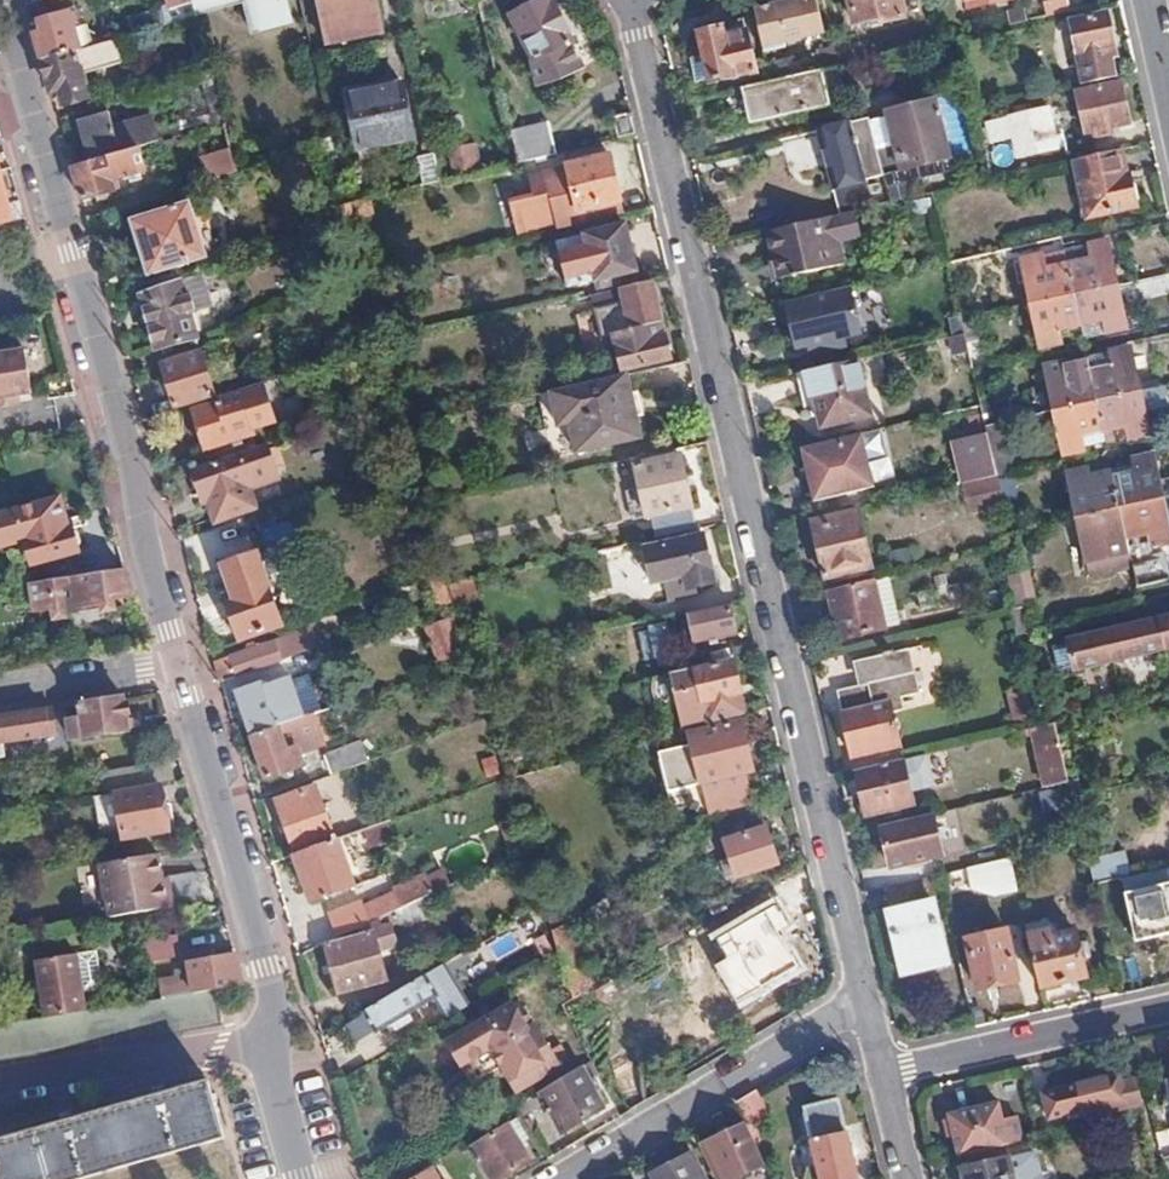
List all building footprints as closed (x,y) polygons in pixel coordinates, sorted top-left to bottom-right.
[(194,0),(171,0),(172,7),(160,9),(152,11),(155,27),(198,14),(196,5),(194,0)] [(259,27),(287,19),(282,0),(252,0),(259,27)] [(372,0),(316,0),(325,41),(378,31),(372,0)] [(507,0),(478,0),(482,16),(507,0)] [(554,0),(547,0),(514,16),(536,62),(532,64),(538,86),(560,81),(583,69),(571,45),(575,42),(554,0)] [(755,8),(764,51),(826,36),(817,0),(791,0),(755,8)] [(900,0),(848,0),(854,25),(870,21),(874,25),(904,17),(900,0)] [(1070,15),(1067,0),(1059,0),(1048,3),(1043,4),(1046,20),(1070,15)] [(47,33),(37,37),(44,59),(75,50),(69,26),(73,25),(69,13),(44,20),(47,33)] [(1089,87),(1116,79),(1110,50),(1114,50),(1107,16),(1075,24),(1089,87)] [(756,73),(746,32),(725,36),(723,29),(699,35),(704,57),(690,61),(696,83),(710,80),(710,84),(756,73)] [(75,50),(44,59),(53,95),(63,91),(67,103),(89,97),(85,82),(88,81),(86,71),(125,60),(119,37),(75,50)] [(851,57),(849,49),(840,52),(842,60),(851,57)] [(834,104),(824,70),(770,81),(752,86),(761,119),(834,104)] [(161,140),(226,120),(213,72),(200,76),(211,113),(158,130),(161,140)] [(404,135),(393,83),(339,94),(352,147),(404,135)] [(1130,122),(1122,84),(1079,93),(1087,132),(1095,131),(1096,137),(1113,133),(1111,128),(1130,122)] [(950,160),(934,103),(889,115),(904,171),(950,160)] [(1061,148),(1051,108),(1016,116),(1026,157),(1061,148)] [(112,127),(117,125),(112,109),(107,110),(112,127)] [(80,119),(91,161),(138,147),(161,140),(158,130),(154,114),(117,125),(112,127),(107,110),(80,119)] [(517,161),(554,152),(547,122),(509,130),(517,161)] [(871,122),(819,135),(839,216),(871,208),(865,183),(882,178),(871,122)] [(218,176),(238,169),(228,128),(208,135),(218,176)] [(501,166),(517,161),(509,130),(509,128),(493,132),(501,166)] [(453,177),(479,170),(472,144),(447,149),(453,177)] [(91,161),(74,167),(83,201),(115,189),(113,180),(144,169),(138,147),(91,161)] [(438,181),(433,153),(415,157),(421,186),(438,181)] [(1124,175),(1120,153),(1075,163),(1088,218),(1136,208),(1135,203),(1137,202),(1133,185),(1131,185),(1129,174),(1124,175)] [(592,207),(619,200),(608,154),(564,165),(565,167),(527,176),(533,197),(509,203),(519,239),(579,225),(577,210),(592,207)] [(15,220),(0,162),(0,224),(15,220)] [(887,197),(907,199),(909,174),(888,173),(887,197)] [(371,216),(366,199),(338,205),(342,223),(371,216)] [(596,219),(622,214),(619,200),(592,207),(596,219)] [(150,275),(208,258),(191,203),(133,221),(150,275)] [(825,219),(768,232),(778,280),(835,267),(825,219)] [(634,269),(625,225),(560,240),(568,284),(634,269)] [(1072,297),(1118,286),(1105,241),(1084,245),(1087,261),(1065,265),(1072,297)] [(1021,259),(1031,305),(1072,297),(1065,265),(1043,270),(1040,255),(1021,259)] [(212,303),(204,272),(143,294),(159,350),(198,338),(191,310),(212,303)] [(631,327),(661,321),(651,280),(598,292),(601,302),(618,298),(617,295),(622,294),(631,327)] [(1072,297),(1078,326),(1101,320),(1104,334),(1126,328),(1118,286),(1072,297)] [(853,339),(843,290),(787,304),(798,351),(816,347),(818,355),(838,351),(836,342),(853,339)] [(1057,330),(1078,326),(1072,297),(1031,305),(1041,349),(1060,343),(1057,330)] [(669,355),(661,321),(631,327),(611,332),(620,367),(669,355)] [(955,358),(969,354),(965,335),(951,339),(955,358)] [(1095,401),(1141,390),(1131,348),(1107,352),(1109,365),(1088,370),(1095,401)] [(18,398),(34,394),(23,350),(0,356),(0,408),(8,406),(7,399),(18,398)] [(162,363),(175,412),(216,398),(202,352),(162,363)] [(1044,366),(1054,411),(1095,401),(1088,370),(1085,358),(1044,366)] [(857,361),(805,374),(810,401),(814,400),(822,429),(871,418),(857,361)] [(624,397),(619,374),(543,392),(552,426),(562,425),(568,452),(633,437),(630,420),(624,397)] [(1101,432),(1104,445),(1148,434),(1144,411),(1161,408),(1165,401),(1164,392),(1157,387),(1141,390),(1095,401),(1101,432)] [(277,425),(266,388),(193,410),(204,451),(254,437),(253,432),(277,425)] [(634,394),(624,397),(630,420),(639,418),(634,394)] [(19,405),(18,398),(7,399),(8,406),(19,405)] [(1081,435),(1101,432),(1095,401),(1054,411),(1064,453),(1082,449),(1081,435)] [(379,421),(393,415),(389,402),(374,407),(379,421)] [(997,482),(1008,478),(996,423),(986,425),(988,436),(996,478),(997,482)] [(862,435),(869,466),(872,464),(874,464),(877,458),(872,432),(862,435)] [(862,435),(801,448),(807,472),(814,471),(817,482),(810,484),(814,503),(874,489),(869,466),(862,435)] [(954,443),(964,485),(996,478),(988,436),(954,443)] [(239,457),(192,471),(192,481),(195,491),(198,493),(206,499),(214,523),(256,508),(249,488),(278,479),(268,448),(239,457)] [(654,538),(698,527),(679,453),(661,457),(658,452),(647,455),(649,460),(634,463),(654,538)] [(1119,511),(1164,500),(1154,455),(1132,458),(1135,473),(1112,478),(1119,511)] [(1078,519),(1119,511),(1112,478),(1090,483),(1087,469),(1069,473),(1078,519)] [(1023,501),(1019,477),(1008,478),(997,482),(1001,496),(1003,506),(1023,501)] [(982,498),(1001,496),(997,482),(980,485),(982,498)] [(63,497),(19,508),(35,565),(82,553),(80,544),(83,542),(80,530),(77,531),(76,525),(72,526),(63,497)] [(1164,500),(1119,511),(1125,539),(1150,534),(1152,546),(1168,543),(1168,523),(1164,500)] [(856,511),(811,521),(824,578),(870,568),(856,511)] [(1125,539),(1119,511),(1078,519),(1090,575),(1113,570),(1111,557),(1128,553),(1125,539)] [(703,528),(644,544),(651,579),(665,577),(670,598),(696,591),(694,584),(714,578),(703,528)] [(1113,570),(1131,566),(1128,553),(1111,557),(1113,570)] [(1131,568),(1137,587),(1167,580),(1164,561),(1131,568)] [(135,598),(127,571),(31,586),(35,613),(54,611),(55,617),(89,612),(118,608),(118,601),(135,598)] [(1035,573),(1012,574),(1014,603),(1036,601),(1035,573)] [(870,582),(827,592),(838,641),(882,629),(870,582)] [(239,639),(281,625),(267,584),(225,598),(232,622),(228,625),(232,635),(236,634),(239,639)] [(440,608),(451,604),(446,588),(445,584),(433,588),(440,608)] [(446,588),(451,604),(468,598),(464,584),(446,588)] [(735,624),(729,600),(686,610),(694,640),(720,635),(718,629),(735,624)] [(427,627),(441,665),(471,654),(458,616),(427,627)] [(1069,639),(1077,669),(1168,648),(1168,617),(1069,639)] [(672,654),(663,623),(648,626),(657,657),(672,654)] [(276,644),(281,661),(324,647),(322,640),(317,641),(314,630),(276,644)] [(731,656),(757,651),(754,640),(726,647),(728,657),(731,656)] [(215,664),(221,683),(248,674),(281,661),(276,644),(215,664)] [(896,701),(914,695),(904,649),(858,661),(865,690),(836,696),(840,713),(896,701)] [(738,714),(743,713),(731,656),(728,657),(651,676),(660,710),(676,700),(683,730),(738,714)] [(235,690),(252,735),(279,725),(266,686),(287,678),(281,661),(248,674),(252,685),(235,690)] [(129,730),(124,697),(81,704),(83,718),(68,722),(71,739),(129,730)] [(896,701),(840,713),(851,757),(897,746),(890,715),(899,712),(896,701)] [(53,706),(0,716),(0,744),(52,736),(49,715),(54,715),(53,706)] [(742,730),(773,723),(769,706),(743,713),(738,714),(740,721),(742,730)] [(322,743),(313,714),(279,725),(252,735),(266,778),(303,767),(299,752),(322,743)] [(752,770),(742,730),(740,721),(690,732),(701,783),(702,783),(743,773),(752,770)] [(1044,790),(1068,784),(1054,725),(1035,729),(1025,732),(1027,739),(1033,738),(1044,790)] [(323,757),(330,778),(364,766),(356,745),(323,757)] [(922,756),(854,772),(866,817),(913,805),(910,792),(915,791),(913,781),(927,778),(922,756)] [(747,796),(743,773),(702,783),(708,806),(747,796)] [(159,787),(159,783),(104,792),(105,796),(159,787)] [(162,801),(159,787),(105,796),(106,803),(115,802),(122,838),(166,832),(166,822),(172,822),(169,801),(162,801)] [(278,801),(297,857),(337,841),(317,788),(278,801)] [(766,824),(760,807),(722,830),(727,841),(766,824)] [(942,814),(890,826),(900,866),(917,862),(919,865),(935,860),(935,858),(951,854),(942,814)] [(779,860),(766,824),(727,841),(739,875),(779,860)] [(727,841),(722,830),(684,853),(690,863),(727,841)] [(297,857),(293,857),(310,901),(357,884),(341,840),(337,841),(297,857)] [(160,854),(110,860),(117,916),(174,908),(171,879),(164,880),(160,854)] [(1094,862),(1096,879),(1127,876),(1125,858),(1094,862)] [(1009,861),(990,865),(997,895),(1017,892),(1009,861)] [(397,892),(402,908),(435,894),(428,876),(395,890),(397,892)] [(1125,893),(1135,939),(1168,931),(1168,883),(1125,893)] [(370,923),(398,911),(402,908),(397,892),(365,908),(370,923)] [(947,967),(931,904),(889,913),(905,975),(947,967)] [(335,918),(342,936),(370,923),(365,908),(364,905),(335,918)] [(342,936),(328,944),(341,993),(388,979),(379,954),(393,950),(400,940),(395,925),(402,921),(398,911),(370,923),(342,936)] [(806,965),(793,914),(748,925),(752,941),(763,940),(766,953),(774,951),(779,970),(806,965)] [(578,997),(601,989),(577,922),(554,930),(578,997)] [(1016,978),(1005,930),(966,939),(977,988),(1016,978)] [(1028,942),(1039,986),(1085,976),(1075,931),(1028,942)] [(186,964),(181,935),(142,941),(149,983),(159,981),(160,991),(151,993),(151,999),(215,989),(245,985),(238,956),(186,964)] [(416,984),(429,976),(441,968),(432,952),(408,969),(416,984)] [(34,959),(43,1014),(83,1008),(79,983),(86,982),(84,964),(75,965),(73,953),(34,959)] [(439,998),(451,1021),(470,1009),(448,968),(430,978),(429,976),(416,984),(366,1012),(367,1015),(376,1031),(378,1034),(395,1023),(399,1029),(415,1020),(411,1014),(439,998)] [(0,1020),(0,1057),(221,1024),(215,989),(151,999),(83,1008),(43,1014),(0,1020)] [(522,1003),(515,1007),(530,1033),(536,1029),(522,1003)] [(530,1033),(515,1007),(449,1044),(462,1068),(494,1051),(519,1095),(561,1071),(536,1029),(530,1033)] [(359,1042),(376,1031),(367,1015),(349,1026),(359,1042)] [(585,1070),(544,1095),(565,1135),(606,1109),(585,1070)] [(1140,1104),(1135,1079),(1120,1083),(1119,1076),(1039,1094),(1047,1124),(1117,1109),(1140,1104)] [(208,1082),(0,1141),(0,1178),(77,1178),(224,1137),(208,1082)] [(947,1114),(956,1156),(1020,1141),(1015,1116),(1001,1120),(997,1103),(947,1114)] [(1140,1104),(1117,1109),(1119,1118),(1142,1112),(1140,1104)] [(747,1123),(704,1143),(720,1178),(730,1178),(766,1163),(747,1123)] [(509,1124),(473,1146),(493,1178),(498,1178),(530,1159),(509,1124)] [(844,1132),(812,1140),(820,1178),(855,1178),(844,1132)] [(649,1176),(650,1178),(704,1178),(691,1153),(649,1176)] [(1035,1153),(1008,1159),(1008,1157),(964,1167),(966,1178),(1041,1178),(1035,1153)]
